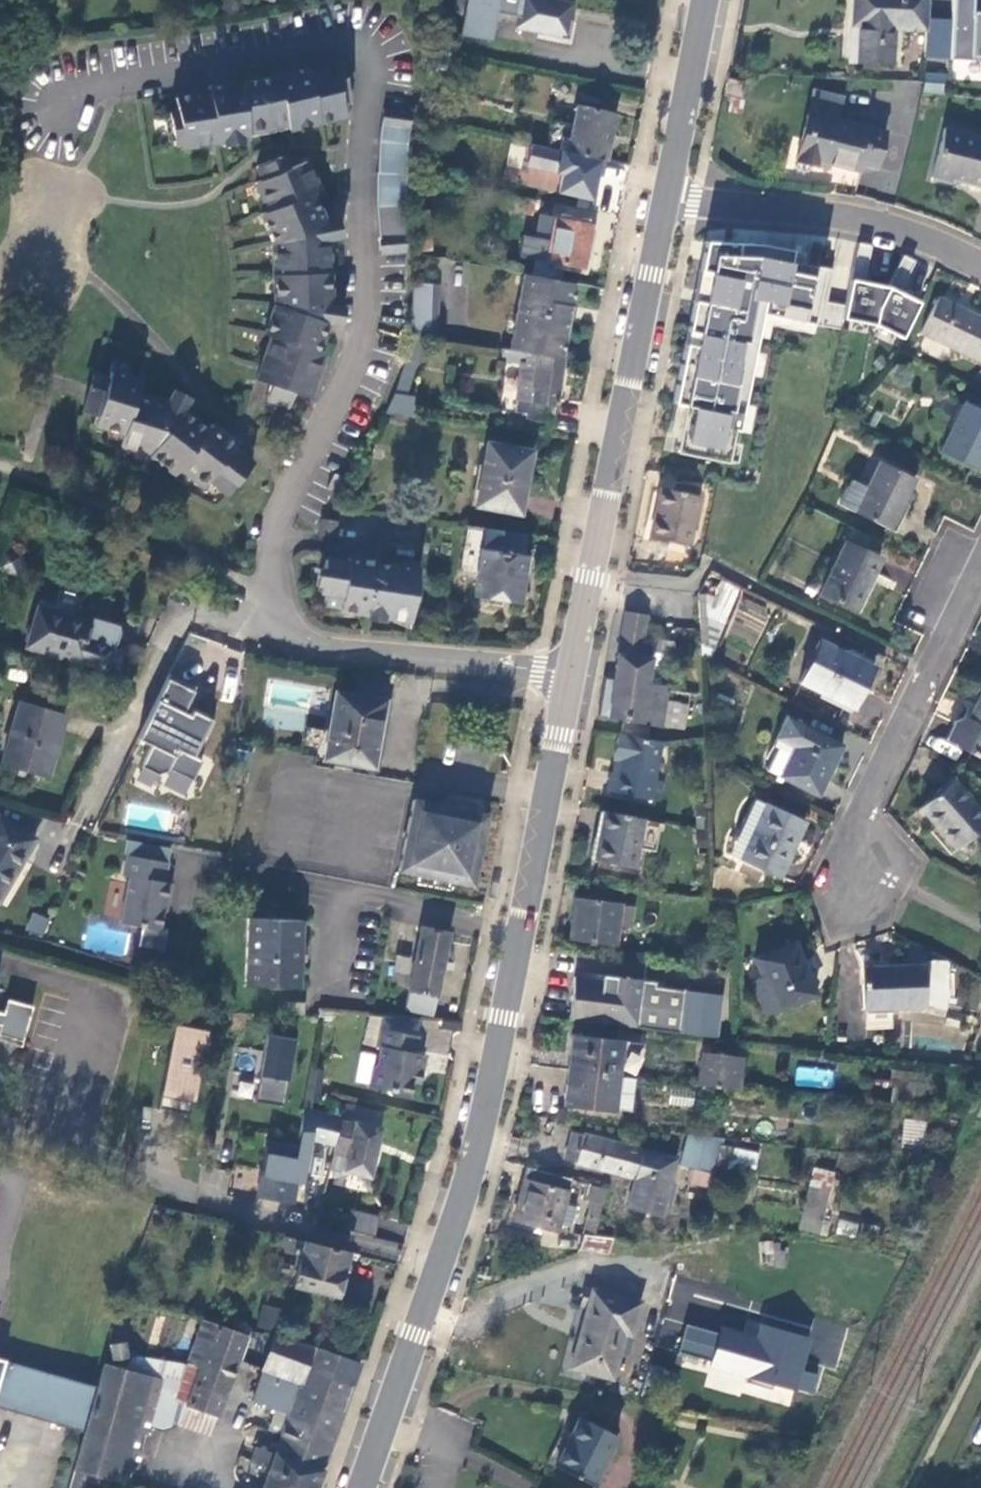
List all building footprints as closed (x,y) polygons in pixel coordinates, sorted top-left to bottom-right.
[(462,32),(487,37),(493,7),(497,0),(468,0),(462,32)] [(558,0),(521,0),(516,26),(566,36),(574,4),(558,0)] [(852,26),(858,27),(857,62),(894,64),(897,29),(926,30),(928,0),(854,0),(852,26)] [(945,56),(966,57),(968,0),(947,0),(945,56)] [(970,58),(980,58),(980,0),(972,0),(970,58)] [(858,27),(852,26),(849,26),(846,62),(857,62),(858,27)] [(451,74),(453,64),(427,59),(425,68),(439,71),(451,74)] [(206,91),(172,97),(174,111),(163,113),(170,145),(177,145),(178,151),(244,137),(243,132),(283,125),(285,130),(342,116),(339,100),(345,99),(337,64),(306,73),(304,67),(253,80),(205,88),(206,91)] [(943,94),(945,73),(925,71),(923,92),(943,94)] [(727,77),(723,94),(740,98),(744,81),(727,77)] [(561,149),(606,159),(615,114),(577,105),(572,125),(553,121),(548,146),(561,149)] [(404,149),(409,115),(380,112),(377,140),(378,174),(375,175),(380,255),(408,253),(405,217),(403,179),(404,149)] [(868,127),(807,112),(796,157),(816,163),(819,157),(860,167),(861,161),(876,165),(886,129),(869,125),(868,127)] [(433,148),(439,122),(429,120),(427,120),(421,145),(433,148)] [(932,177),(951,182),(952,178),(980,185),(980,136),(944,127),(932,177)] [(598,195),(606,159),(561,149),(556,170),(544,167),(541,182),(598,195)] [(256,379),(273,384),(295,391),(309,395),(323,349),(316,347),(325,316),(341,317),(342,301),(335,301),(335,287),(327,287),(328,247),(334,247),(336,231),(341,231),(341,215),(325,216),(313,186),(318,184),(305,155),(280,165),(275,153),(252,163),(258,178),(252,182),(264,208),(259,211),(272,238),(271,239),(273,301),(271,302),(263,331),(269,334),(256,379)] [(533,215),(536,199),(526,197),(523,212),(533,215)] [(429,203),(411,205),(411,213),(429,212),(429,203)] [(411,213),(413,250),(432,249),(429,212),(411,213)] [(541,215),(538,231),(537,237),(533,236),(528,257),(582,267),(590,224),(541,215)] [(537,237),(538,231),(522,228),(521,234),(533,236),(537,237)] [(818,334),(831,269),(793,262),(796,247),(711,242),(665,453),(748,467),(775,326),(818,334)] [(832,283),(850,285),(851,277),(866,279),(870,244),(857,242),(855,261),(834,259),(832,283)] [(906,254),(891,279),(904,286),(918,261),(906,254)] [(562,356),(572,282),(520,272),(509,349),(562,356)] [(889,286),(853,279),(844,318),(877,327),(883,303),(889,286)] [(441,283),(416,283),(416,307),(416,336),(425,337),(443,340),(441,283)] [(924,304),(889,286),(883,303),(877,327),(904,339),(924,304)] [(939,297),(923,333),(980,361),(980,316),(939,297)] [(418,361),(425,337),(416,336),(414,336),(407,357),(418,361)] [(938,356),(943,346),(925,336),(919,346),(938,356)] [(553,415),(562,356),(509,349),(499,348),(498,355),(503,356),(502,360),(521,363),(516,409),(528,411),(553,415)] [(414,371),(418,361),(407,357),(403,367),(414,371)] [(211,480),(228,495),(254,462),(236,448),(241,443),(216,422),(211,428),(185,408),(194,395),(180,388),(174,402),(145,392),(150,379),(138,375),(141,366),(123,361),(116,379),(102,374),(89,411),(101,416),(99,423),(127,433),(125,441),(153,451),(177,471),(181,466),(205,486),(211,480)] [(403,367),(398,383),(409,386),(414,371),(403,367)] [(295,391),(273,384),(269,396),(291,403),(295,391)] [(411,417),(413,405),(414,396),(395,393),(386,413),(411,417)] [(980,464),(980,411),(965,404),(942,452),(978,469),(980,464)] [(411,417),(422,418),(423,407),(413,405),(411,417)] [(553,421),(553,415),(528,411),(527,418),(553,421)] [(532,451),(488,442),(476,505),(520,513),(532,451)] [(891,531),(916,479),(882,461),(868,488),(852,480),(840,505),(891,531)] [(339,491),(347,474),(335,469),(328,486),(339,491)] [(688,545),(700,497),(659,490),(650,537),(688,545)] [(485,527),(477,574),(475,594),(520,601),(530,534),(485,527)] [(820,594),(855,610),(875,571),(880,559),(846,541),(820,594)] [(24,558),(5,552),(0,570),(18,575),(24,558)] [(386,615),(412,620),(422,559),(406,555),(404,563),(391,561),(391,566),(378,563),(378,559),(351,555),(350,560),(329,557),(324,588),(346,591),(343,607),(370,612),(378,608),(386,615)] [(875,571),(855,610),(862,614),(880,574),(875,571)] [(321,603),(343,607),(346,591),(324,588),(321,603)] [(706,598),(698,599),(701,658),(709,658),(722,626),(708,624),(706,598)] [(40,599),(27,647),(81,662),(81,660),(108,668),(114,646),(89,639),(92,624),(75,619),(78,609),(40,599)] [(615,678),(608,718),(661,728),(668,688),(649,684),(656,641),(645,638),(648,615),(626,613),(615,678)] [(874,669),(820,641),(800,682),(854,709),(874,669)] [(197,680),(168,668),(140,737),(154,742),(145,765),(163,772),(176,765),(199,774),(207,755),(197,751),(206,728),(210,730),(216,714),(209,711),(210,707),(194,701),(191,709),(186,707),(197,680)] [(606,677),(599,715),(608,718),(615,678),(606,677)] [(980,757),(980,691),(967,719),(962,717),(954,719),(946,737),(955,742),(954,744),(980,757)] [(336,692),(325,758),(373,767),(379,739),(373,737),(380,700),(336,692)] [(667,700),(664,726),(684,728),(687,702),(667,700)] [(3,764),(48,776),(64,713),(19,701),(3,764)] [(819,796),(842,747),(787,719),(774,746),(778,749),(767,770),(819,796)] [(661,743),(619,736),(615,758),(620,760),(615,793),(658,800),(662,782),(655,781),(661,743)] [(922,804),(946,829),(942,833),(955,848),(980,826),(980,803),(956,776),(922,804)] [(756,799),(737,840),(733,848),(731,853),(781,878),(806,823),(756,799)] [(413,800),(399,871),(473,886),(487,815),(413,800)] [(946,829),(922,804),(918,807),(942,833),(946,829)] [(643,820),(604,811),(595,861),(633,869),(643,820)] [(23,860),(35,839),(0,819),(0,900),(23,860)] [(733,848),(737,840),(732,838),(729,845),(733,848)] [(168,861),(127,854),(122,874),(130,875),(122,922),(159,928),(164,902),(167,902),(170,883),(163,882),(168,861)] [(634,908),(576,900),(571,939),(616,947),(619,926),(631,928),(634,908)] [(42,936),(49,919),(32,912),(25,929),(42,936)] [(299,989),(302,964),(303,948),(304,920),(253,917),(250,986),(299,989)] [(433,1016),(449,934),(422,930),(406,1009),(433,1016)] [(755,959),(763,978),(777,1011),(816,996),(796,943),(755,959)] [(397,954),(394,972),(408,974),(411,957),(397,954)] [(950,1000),(949,965),(929,967),(930,1000),(950,1000)] [(924,967),(863,970),(865,1010),(925,1007),(924,967)] [(569,1020),(678,1034),(684,990),(655,987),(656,982),(612,977),(612,982),(574,977),(569,1020)] [(777,1011),(763,978),(751,982),(764,1016),(777,1011)] [(2,1016),(0,1022),(0,1031),(24,1038),(36,998),(9,990),(4,1007),(0,1006),(0,1016),(2,1016)] [(721,995),(684,990),(678,1034),(716,1039),(721,995)] [(172,1025),(164,1105),(199,1109),(207,1029),(172,1025)] [(418,1037),(380,1030),(377,1048),(380,1048),(377,1065),(372,1070),(369,1088),(384,1091),(389,1097),(408,1100),(412,1084),(418,1085),(421,1070),(417,1070),(420,1055),(415,1054),(418,1037)] [(267,1034),(256,1099),(286,1103),(296,1038),(267,1034)] [(573,1037),(568,1071),(618,1076),(622,1042),(573,1037)] [(719,1088),(721,1088),(725,1055),(703,1053),(699,1086),(702,1086),(719,1088)] [(725,1055),(721,1088),(739,1090),(742,1057),(725,1055)] [(794,1084),(831,1088),(833,1070),(796,1065),(794,1084)] [(618,1076),(568,1071),(564,1105),(614,1111),(618,1076)] [(618,1076),(614,1111),(629,1113),(634,1078),(618,1076)] [(906,1106),(910,1078),(896,1076),(892,1104),(906,1106)] [(717,1101),(719,1088),(702,1086),(701,1098),(717,1101)] [(694,1091),(671,1090),(670,1106),(692,1107),(694,1091)] [(320,1103),(321,1096),(305,1093),(304,1101),(312,1100),(312,1101),(312,1102),(320,1103)] [(342,1122),(343,1118),(318,1112),(310,1111),(312,1102),(312,1101),(312,1100),(304,1101),(302,1110),(304,1110),(299,1136),(335,1148),(341,1122),(342,1122)] [(318,1112),(320,1103),(312,1102),(310,1111),(318,1112)] [(335,1148),(334,1153),(346,1157),(343,1171),(371,1177),(381,1129),(380,1128),(382,1113),(347,1106),(343,1118),(342,1122),(341,1122),(335,1148)] [(922,1160),(922,1155),(925,1122),(906,1120),(901,1157),(922,1160)] [(676,1162),(573,1133),(566,1161),(635,1179),(627,1209),(661,1218),(676,1162)] [(725,1140),(689,1135),(684,1156),(687,1157),(679,1191),(709,1198),(725,1140)] [(269,1143),(259,1195),(294,1203),(297,1181),(300,1162),(303,1147),(297,1147),(269,1143)] [(732,1147),(730,1165),(755,1168),(758,1150),(732,1147)] [(300,1162),(297,1181),(304,1182),(307,1164),(300,1162)] [(571,1181),(529,1170),(514,1222),(556,1234),(560,1222),(563,1211),(568,1193),(571,1181)] [(814,1170),(810,1187),(830,1191),(834,1176),(814,1170)] [(587,1185),(571,1181),(568,1193),(585,1196),(587,1185)] [(799,1184),(792,1210),(803,1212),(810,1187),(799,1184)] [(591,1202),(586,1223),(598,1225),(606,1190),(587,1185),(585,1196),(584,1199),(591,1202)] [(803,1212),(824,1215),(830,1191),(810,1187),(803,1212)] [(803,1212),(792,1210),(789,1226),(798,1228),(802,1216),(803,1212)] [(357,1211),(352,1230),(375,1236),(380,1217),(357,1211)] [(563,1211),(560,1222),(568,1225),(570,1214),(563,1211)] [(822,1221),(824,1215),(803,1212),(802,1216),(822,1221)] [(802,1216),(798,1228),(797,1234),(818,1238),(822,1221),(802,1216)] [(835,1232),(855,1237),(858,1223),(838,1218),(835,1232)] [(748,1220),(738,1219),(736,1229),(745,1231),(748,1220)] [(586,1223),(578,1236),(596,1237),(598,1225),(586,1223)] [(578,1236),(579,1250),(608,1255),(614,1239),(596,1237),(578,1236)] [(336,1296),(348,1253),(280,1237),(277,1250),(301,1255),(294,1286),(336,1296)] [(772,1263),(771,1248),(762,1249),(763,1263),(772,1263)] [(640,1303),(585,1290),(580,1307),(587,1308),(572,1368),(612,1378),(625,1334),(632,1335),(640,1303)] [(262,1305),(258,1327),(274,1330),(278,1308),(262,1305)] [(196,1342),(204,1320),(184,1315),(179,1337),(196,1342)] [(706,1369),(703,1386),(790,1405),(794,1390),(814,1394),(819,1372),(804,1369),(810,1343),(688,1316),(678,1363),(706,1369)] [(247,1338),(204,1320),(196,1342),(189,1364),(176,1400),(187,1405),(181,1424),(211,1434),(247,1338)] [(361,1364),(300,1343),(274,1337),(260,1381),(255,1402),(274,1409),(269,1429),(282,1433),(278,1443),(272,1441),(269,1449),(275,1452),(275,1454),(255,1447),(250,1462),(269,1468),(263,1487),(264,1487),(317,1487),(361,1364)] [(126,1356),(124,1342),(110,1345),(112,1358),(126,1356)] [(124,1369),(102,1364),(96,1388),(83,1432),(73,1470),(89,1474),(112,1481),(132,1487),(150,1424),(167,1360),(132,1356),(124,1369)] [(189,1364),(167,1360),(150,1424),(162,1430),(181,1424),(187,1405),(176,1400),(189,1364)] [(617,1437),(579,1419),(568,1442),(559,1438),(546,1463),(594,1484),(617,1437)] [(69,1487),(85,1487),(86,1482),(89,1474),(73,1470),(69,1487)] [(89,1474),(86,1482),(105,1487),(110,1487),(112,1481),(89,1474)]
